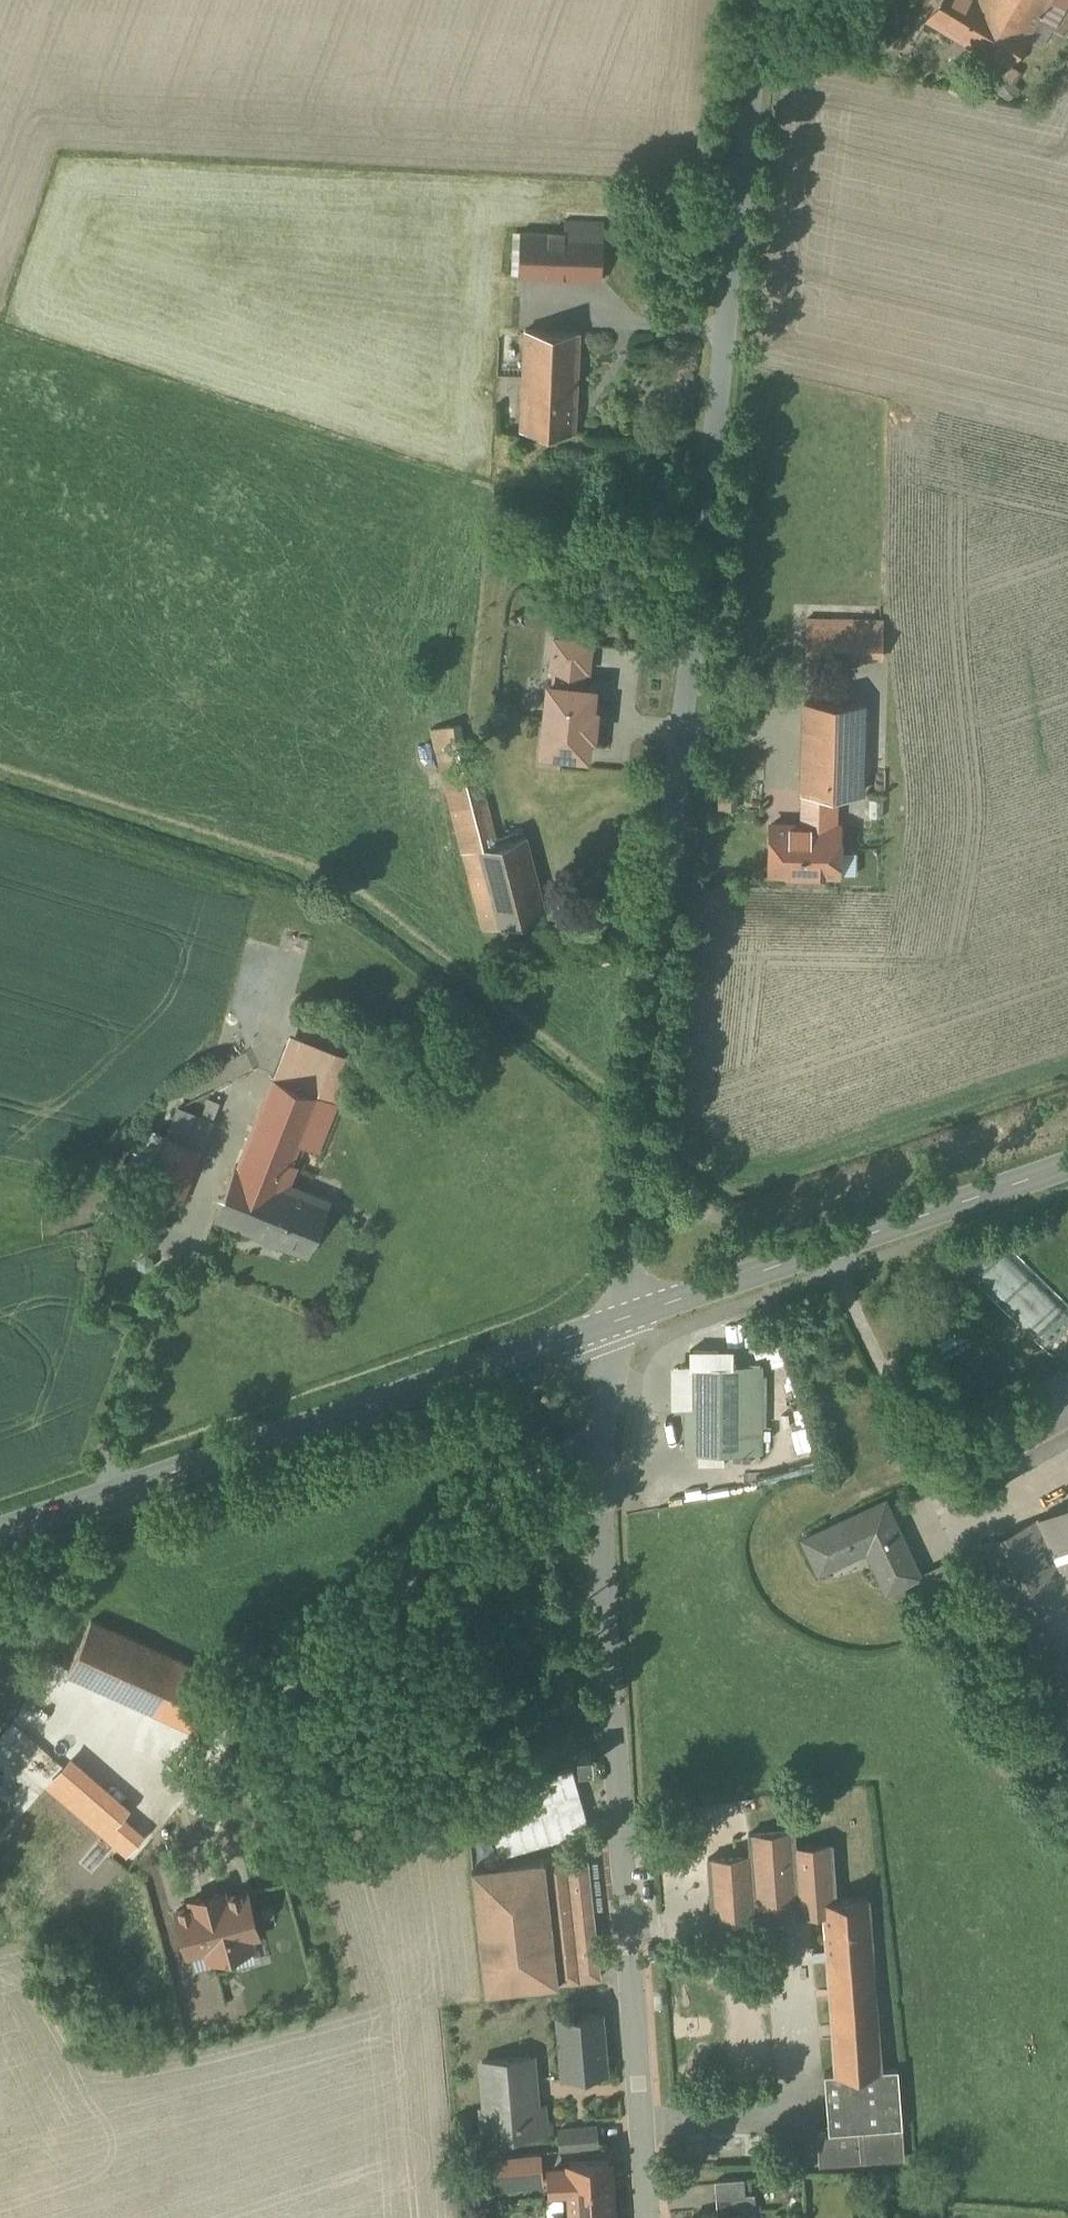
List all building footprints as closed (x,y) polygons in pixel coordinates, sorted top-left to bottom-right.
[(1033,28),(1014,19),(1007,32),(973,11),(980,0),(941,0),(932,14),(1011,65),(1033,28)] [(973,11),(1007,32),(1014,19),(1033,28),(1050,0),(980,0),(973,11)] [(902,14),(896,11),(893,20),(899,22),(902,14)] [(605,221),(566,219),(566,233),(564,278),(602,279),(605,221)] [(566,233),(521,231),(519,276),(564,278),(566,233)] [(457,239),(454,239),(451,240),(450,241),(449,242),(448,244),(448,245),(448,247),(449,248),(450,250),(452,251),(453,252),(455,252),(457,251),(459,250),(460,248),(461,245),(460,243),(460,242),(459,240),(457,239)] [(579,331),(527,329),(524,379),(558,380),(558,373),(578,374),(579,331)] [(558,380),(524,379),(522,428),(575,431),(578,374),(558,373),(558,380)] [(349,395),(327,398),(328,407),(350,404),(349,395)] [(868,619),(808,618),(807,656),(867,657),(868,619)] [(549,638),(539,750),(587,754),(592,691),(585,690),(589,641),(549,638)] [(865,702),(805,700),(803,790),(838,791),(863,791),(865,702)] [(470,742),(438,751),(452,805),(484,797),(470,742)] [(838,791),(803,790),(802,810),(837,811),(838,791)] [(484,797),(452,805),(464,852),(497,843),(486,796),(484,797)] [(802,824),(772,823),(771,872),(839,873),(840,825),(837,825),(837,811),(802,810),(802,824)] [(497,843),(464,852),(469,872),(531,855),(526,836),(497,843)] [(531,855),(469,872),(484,930),(546,913),(531,855)] [(319,1095),(273,1077),(259,1112),(305,1130),(319,1095)] [(305,1130),(259,1112),(238,1165),(237,1165),(216,1216),(253,1231),(260,1212),(277,1219),(290,1186),(299,1164),(292,1162),(305,1130)] [(167,1134),(146,1188),(182,1202),(203,1149),(167,1134)] [(328,1202),(290,1186),(277,1219),(260,1212),(253,1231),(307,1252),(328,1202)] [(749,1364),(691,1365),(691,1453),(749,1453),(749,1364)] [(1049,1393),(1066,1425),(1067,1424),(1067,1383),(1049,1393)] [(954,1463),(946,1467),(950,1475),(957,1471),(954,1463)] [(885,1499),(805,1537),(820,1569),(868,1546),(888,1589),(918,1575),(920,1574),(919,1573),(885,1499)] [(984,1544),(1063,1715),(1067,1713),(1067,1504),(984,1544)] [(941,1599),(926,1569),(919,1573),(920,1574),(918,1575),(931,1604),(941,1599)] [(177,1659),(92,1620),(69,1672),(154,1711),(177,1659)] [(219,1677),(177,1659),(154,1711),(196,1729),(219,1677)] [(150,1806),(68,1736),(26,1785),(27,1786),(3,1814),(13,1822),(87,1884),(130,1831),(150,1806)] [(591,1753),(580,1754),(581,1765),(592,1764),(591,1753)] [(795,1830),(750,1833),(751,1854),(709,1857),(713,1918),(758,1915),(758,1904),(824,1900),(824,1899),(837,1898),(833,1843),(796,1846),(795,1830)] [(588,1854),(473,1866),(486,1990),(602,1977),(588,1854)] [(192,1902),(171,1908),(186,1954),(203,1949),(206,1958),(249,1947),(244,1934),(259,1930),(247,1886),(224,1892),(222,1884),(188,1890),(192,1902)] [(837,1898),(824,1899),(824,1900),(836,2072),(882,2069),(869,1896),(837,1898)] [(601,2014),(560,2017),(565,2074),(606,2071),(601,2014)] [(532,2056),(483,2060),(488,2108),(496,2107),(499,2136),(548,2131),(545,2105),(537,2106),(532,2056)] [(882,2069),(836,2072),(825,2073),(827,2095),(901,2090),(899,2068),(894,2068),(882,2069)] [(901,2090),(827,2095),(829,2130),(830,2132),(903,2126),(901,2090)] [(597,2126),(560,2129),(562,2147),(598,2144),(597,2126)] [(903,2126),(830,2132),(829,2130),(818,2131),(821,2164),(906,2158),(903,2126)] [(549,2151),(526,2153),(527,2164),(550,2162),(549,2151)] [(610,2161),(570,2163),(570,2171),(550,2172),(551,2190),(571,2189),(572,2196),(612,2193),(610,2161)] [(744,2179),(717,2181),(719,2214),(741,2213),(741,2214),(756,2213),(754,2194),(745,2195),(744,2179)] [(572,2196),(573,2217),(613,2217),(612,2193),(572,2196)]
